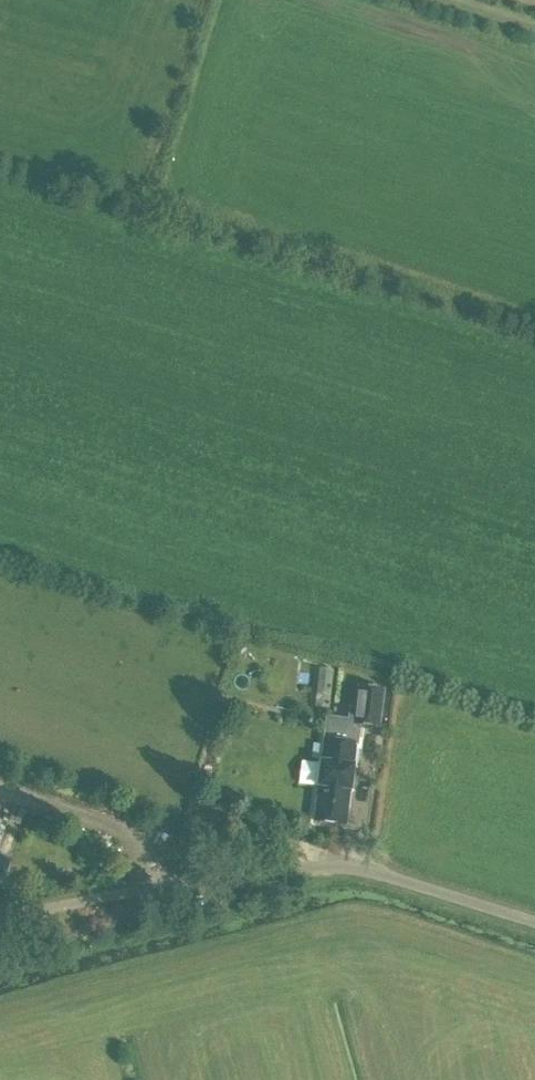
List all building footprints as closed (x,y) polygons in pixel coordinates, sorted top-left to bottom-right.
[(313,684),(312,697),(323,698),(324,685),(313,684)] [(314,821),(343,825),(353,745),(358,746),(360,724),(378,726),(381,690),(359,688),(357,710),(351,709),(348,737),(345,737),(345,743),(325,740),(314,821)] [(2,882),(10,858),(0,855),(0,881),(2,882)] [(286,895),(284,881),(267,884),(269,897),(286,895)]
